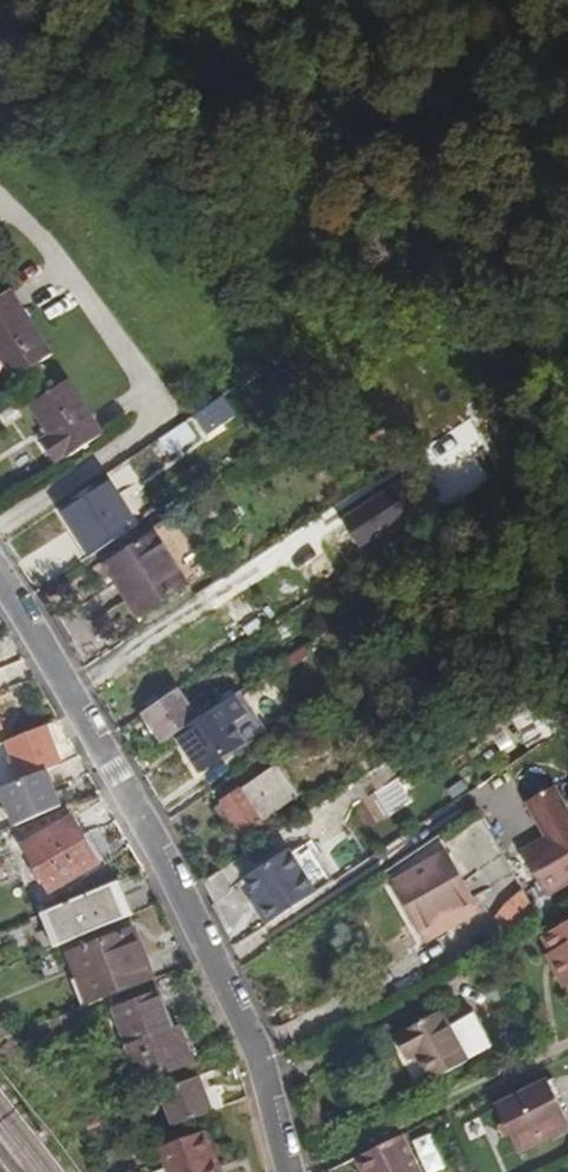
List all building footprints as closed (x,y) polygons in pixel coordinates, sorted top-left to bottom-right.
[(9,292),(0,298),(0,362),(12,380),(52,355),(9,292)] [(101,434),(67,381),(28,406),(49,435),(41,442),(54,463),(63,456),(64,459),(101,434)] [(230,395),(210,409),(221,424),(241,409),(230,395)] [(221,424),(210,409),(198,418),(208,433),(221,424)] [(378,450),(392,468),(408,457),(396,438),(378,450)] [(344,521),(360,544),(434,493),(418,471),(344,521)] [(82,491),(48,515),(78,563),(114,540),(82,491)] [(477,516),(465,499),(448,511),(460,528),(477,516)] [(209,574),(173,519),(107,564),(140,616),(209,574)] [(336,696),(329,686),(319,692),(326,703),(336,696)] [(144,713),(163,741),(176,732),(198,717),(178,689),(144,713)] [(267,728),(239,689),(219,702),(245,739),(247,742),(267,728)] [(198,717),(176,732),(202,768),(245,739),(219,702),(198,717)] [(535,745),(549,736),(535,703),(520,709),(535,745)] [(62,763),(47,725),(7,741),(22,779),(47,769),(62,763)] [(391,751),(378,732),(365,740),(378,759),(391,751)] [(269,752),(242,771),(250,785),(278,765),(269,752)] [(278,765),(250,785),(222,805),(242,834),(298,796),(278,765)] [(521,774),(526,793),(550,787),(545,768),(521,774)] [(22,779),(0,788),(16,827),(63,808),(47,769),(22,779)] [(388,818),(415,801),(401,777),(374,794),(388,818)] [(545,895),(567,882),(567,817),(553,789),(526,804),(547,840),(521,855),(545,895)] [(99,861),(73,817),(24,846),(50,890),(99,861)] [(260,912),(269,924),(336,879),(315,847),(300,857),(292,846),(248,877),(261,897),(267,906),(260,912)] [(474,904),(451,860),(400,889),(423,932),(474,904)] [(133,914),(120,880),(41,913),(46,926),(36,931),(44,950),(133,914)] [(530,893),(495,910),(506,933),(541,915),(530,893)] [(254,902),(260,912),(267,906),(261,897),(254,902)] [(563,948),(567,957),(567,925),(555,932),(563,948)] [(87,1004),(155,978),(133,927),(68,954),(87,1004)] [(563,948),(556,951),(563,964),(567,962),(567,957),(563,948)] [(393,983),(399,998),(432,983),(426,968),(393,983)] [(168,1019),(157,990),(114,1006),(143,1084),(194,1064),(177,1016),(168,1019)] [(417,1056),(431,1081),(494,1047),(474,1011),(450,1024),(441,1008),(394,1035),(408,1061),(417,1056)] [(10,1034),(0,1020),(0,1038),(10,1034)] [(159,1090),(172,1125),(222,1106),(214,1085),(203,1089),(198,1075),(159,1090)] [(550,1075),(544,1079),(554,1099),(561,1095),(550,1075)] [(554,1099),(544,1079),(493,1104),(514,1147),(550,1130),(545,1121),(562,1113),(554,1099)] [(545,1121),(550,1130),(566,1121),(562,1113),(545,1121)] [(168,1171),(219,1171),(202,1131),(158,1147),(167,1170),(168,1171)] [(362,1150),(372,1171),(419,1171),(400,1131),(362,1150)]
